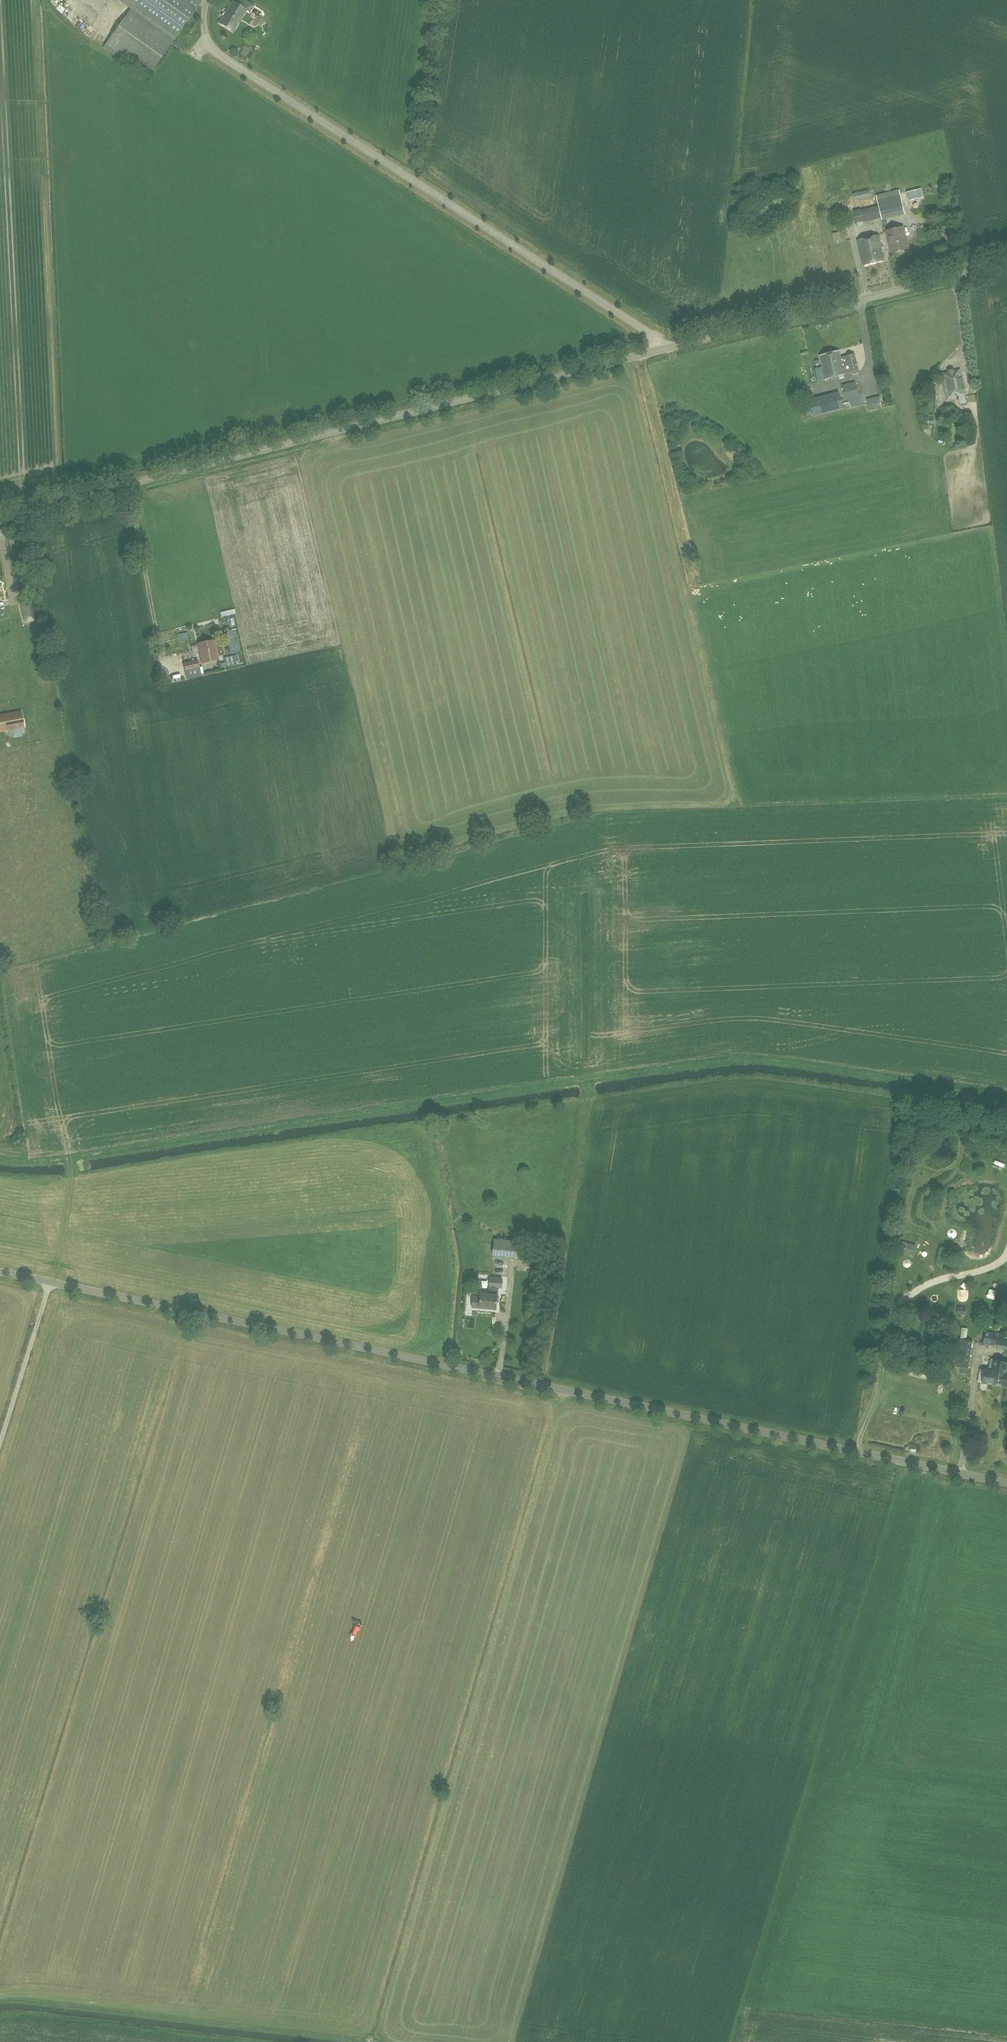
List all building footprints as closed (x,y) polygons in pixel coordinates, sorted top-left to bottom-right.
[(197,0),(132,0),(176,35),(201,3),(197,0)] [(232,2),(226,12),(223,10),(220,15),(223,16),(219,23),(233,32),(246,10),(244,9),(248,2),(245,0),(234,0),(233,2),(232,2)] [(259,11),(261,5),(251,1),(249,7),(259,11)] [(149,75),(174,40),(131,9),(106,44),(149,75)] [(880,202),(883,217),(908,212),(904,196),(880,202)] [(881,218),(878,206),(861,210),(863,222),(881,218)] [(903,227),(886,231),(891,252),(908,249),(903,227)] [(857,241),(864,267),(885,262),(879,236),(857,241)] [(842,358),(840,351),(821,356),(827,379),(851,373),(852,375),(859,373),(858,371),(859,371),(855,355),(842,358)] [(959,394),(960,398),(961,404),(967,403),(960,369),(954,370),(955,374),(950,375),(949,371),(943,372),(948,400),(954,399),(954,395),(959,394)] [(856,383),(843,386),(846,400),(853,399),(854,402),(860,401),(856,383)] [(813,416),(843,409),(839,392),(809,400),(813,416)] [(869,411),(882,408),(879,397),(867,400),(869,411)] [(21,603),(26,622),(36,620),(31,600),(21,603)] [(216,660),(213,641),(197,643),(200,663),(216,660)] [(225,657),(226,663),(238,661),(237,655),(225,657)] [(187,679),(202,676),(198,660),(184,663),(187,679)] [(9,729),(10,738),(26,735),(24,726),(21,711),(0,715),(0,730),(9,729)] [(492,1239),(492,1255),(517,1256),(517,1240),(492,1239)] [(903,1253),(918,1257),(920,1248),(905,1245),(903,1253)] [(499,1287),(502,1287),(503,1279),(491,1278),(489,1294),(481,1294),(481,1298),(473,1297),(472,1307),(497,1309),(497,1302),(499,1302),(499,1296),(498,1296),(499,1287)] [(895,1288),(901,1290),(903,1281),(897,1280),(895,1288)] [(1006,1347),(1006,1335),(986,1331),(984,1343),(1006,1347)] [(969,1367),(973,1341),(961,1339),(956,1365),(969,1367)] [(1006,1372),(1006,1361),(991,1359),(989,1370),(985,1370),(983,1383),(1005,1386),(1006,1372)]
